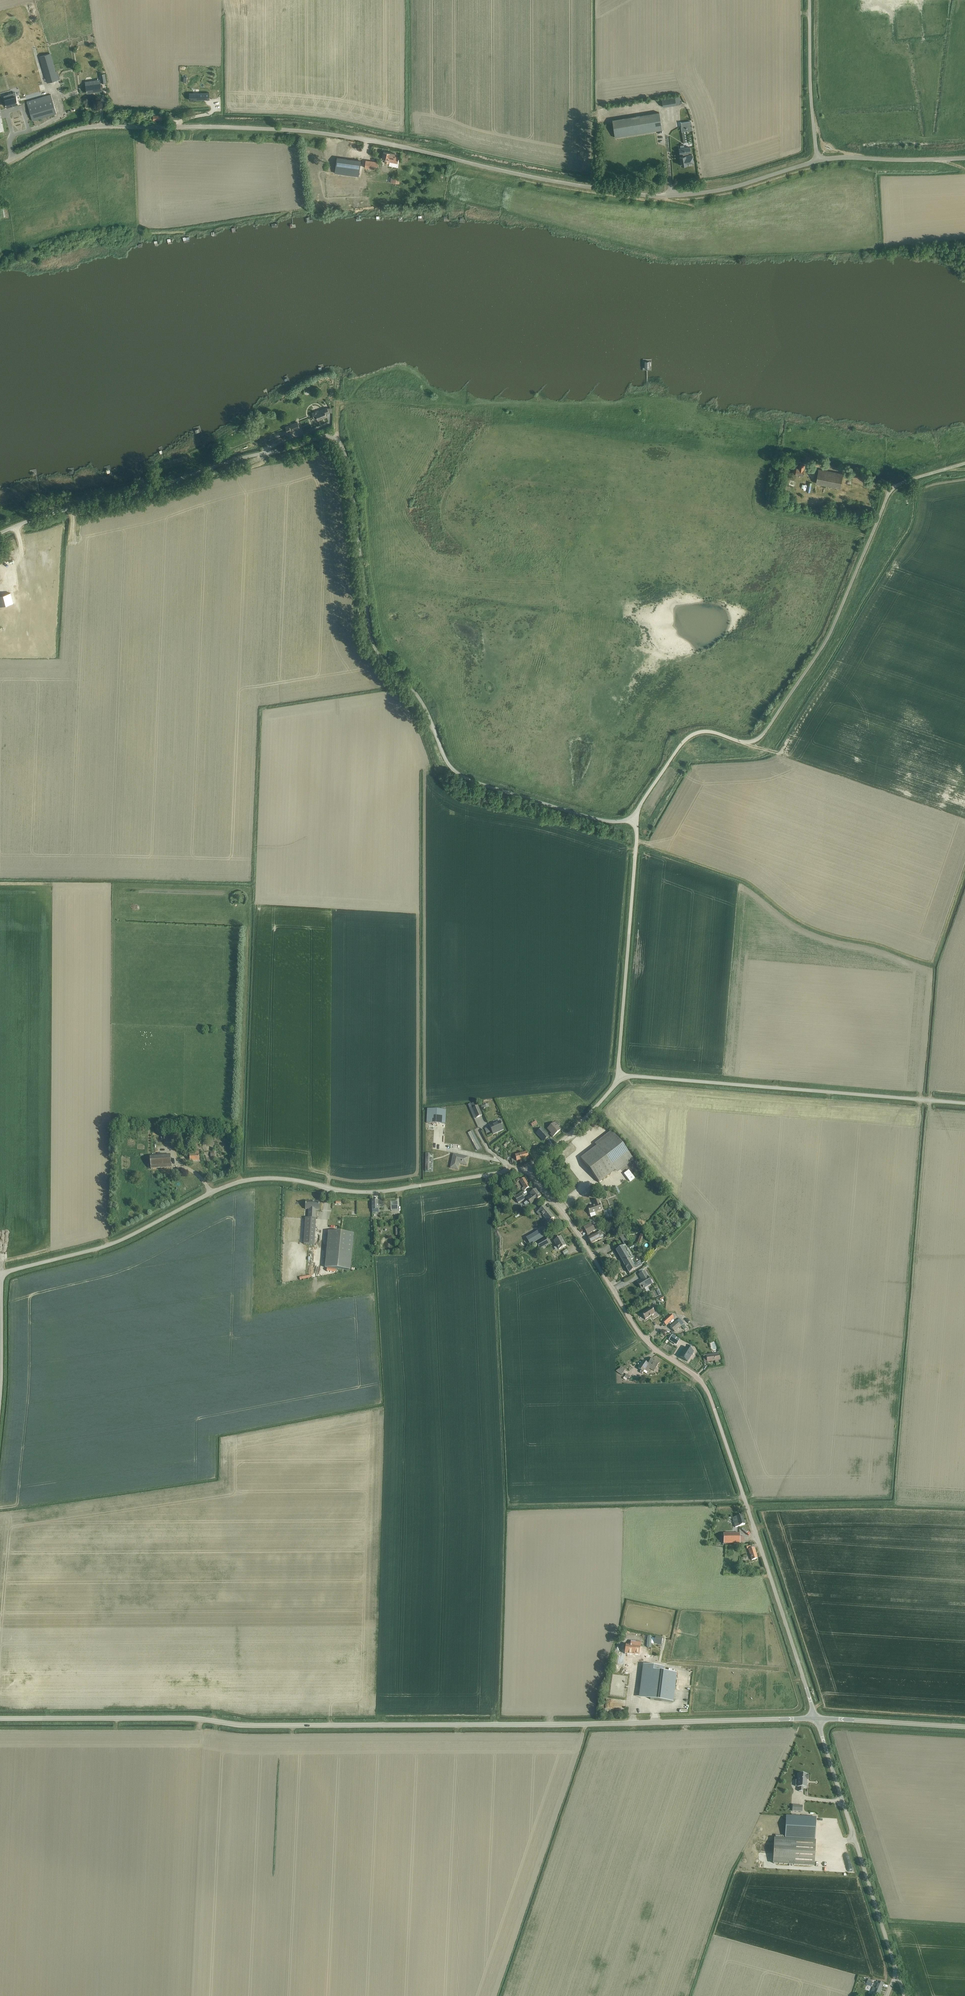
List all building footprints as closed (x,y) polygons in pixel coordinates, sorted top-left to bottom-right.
[(50,53),(40,56),(48,83),(58,80),(50,53)] [(101,83),(86,85),(87,93),(102,91),(101,83)] [(10,94),(4,95),(6,103),(7,107),(19,104),(16,96),(15,92),(10,94)] [(27,101),(27,104),(28,106),(30,111),(32,121),(33,120),(57,114),(51,94),(27,101)] [(679,97),(662,99),(663,107),(680,105),(679,97)] [(659,113),(611,120),(614,137),(662,130),(659,113)] [(690,121),(680,122),(681,131),(692,129),(690,121)] [(681,149),(679,149),(680,154),(683,154),(683,156),(680,157),(681,165),(682,165),(683,166),(685,166),(686,164),(693,163),(692,154),(688,155),(687,153),(689,153),(689,147),(684,148),(683,145),(681,146),(682,148),(680,148),(681,149)] [(397,163),(398,157),(395,156),(395,153),(384,151),(382,159),(385,159),(384,163),(388,164),(389,161),(397,163)] [(337,158),(335,173),(358,176),(361,161),(337,158)] [(365,164),(365,168),(374,169),(375,165),(378,166),(379,162),(366,161),(365,164)] [(317,417),(318,420),(327,416),(326,414),(329,413),(327,408),(319,411),(319,410),(312,413),(314,417),(317,417)] [(298,422),(292,424),(294,430),(300,428),(298,422)] [(794,468),(793,474),(804,475),(805,469),(804,469),(805,465),(800,464),(799,468),(797,468),(794,468)] [(844,473),(818,469),(816,483),(841,487),(844,473)] [(10,593),(0,595),(0,606),(13,603),(10,593)] [(482,1116),(478,1107),(472,1109),(476,1118),(482,1116)] [(446,1117),(446,1110),(427,1109),(427,1121),(427,1122),(431,1122),(437,1122),(445,1122),(446,1117)] [(493,1134),(504,1130),(500,1121),(496,1123),(496,1124),(490,1127),(493,1134)] [(550,1135),(553,1137),(560,1130),(558,1127),(559,1126),(556,1122),(555,1124),(554,1123),(548,1129),(552,1133),(550,1135)] [(551,1137),(543,1128),(537,1134),(545,1142),(551,1137)] [(472,1131),(468,1133),(478,1151),(482,1149),(472,1131)] [(164,1133),(164,1143),(179,1142),(179,1132),(164,1133)] [(599,1183),(631,1159),(612,1134),(580,1159),(599,1183)] [(190,1155),(190,1161),(199,1161),(199,1149),(195,1150),(195,1155),(190,1155)] [(516,1159),(512,1160),(513,1164),(528,1159),(527,1153),(519,1155),(515,1156),(516,1159)] [(453,1154),(450,1168),(458,1170),(459,1164),(467,1165),(468,1157),(453,1154)] [(150,1156),(151,1169),(171,1168),(170,1155),(150,1156)] [(522,1188),(524,1191),(526,1190),(525,1190),(530,1187),(524,1178),(520,1180),(519,1178),(516,1180),(517,1182),(520,1181),(524,1187),(522,1188)] [(526,1199),(530,1205),(540,1197),(535,1190),(530,1194),(531,1196),(526,1199)] [(514,1197),(518,1203),(525,1200),(521,1194),(514,1197)] [(594,1206),(587,1209),(591,1218),(596,1216),(594,1213),(602,1210),(598,1200),(593,1202),(594,1206)] [(306,1218),(304,1244),(314,1244),(316,1210),(319,1210),(320,1202),(306,1201),(305,1209),(311,1210),(311,1211),(308,1211),(308,1218),(306,1218)] [(553,1218),(544,1206),(536,1213),(539,1216),(541,1215),(547,1222),(553,1218)] [(338,1221),(339,1210),(333,1210),(332,1214),(330,1214),(330,1221),(338,1221)] [(587,1226),(584,1227),(586,1231),(588,1235),(592,1232),(595,1231),(594,1229),(592,1226),(591,1223),(587,1226)] [(539,1231),(526,1239),(530,1246),(543,1238),(539,1231)] [(604,1237),(602,1234),(602,1233),(601,1231),(589,1238),(588,1238),(590,1241),(591,1244),(596,1241),(600,1239),(601,1239),(604,1237)] [(354,1235),(329,1232),(325,1268),(350,1270),(354,1235)] [(624,1235),(619,1236),(624,1245),(628,1243),(624,1235)] [(535,1244),(538,1250),(550,1243),(546,1237),(535,1244)] [(561,1237),(553,1242),(558,1250),(565,1246),(562,1240),(561,1238),(561,1237)] [(624,1245),(615,1251),(622,1263),(628,1273),(641,1265),(639,1261),(633,1265),(630,1260),(633,1258),(632,1256),(631,1257),(627,1250),(628,1250),(628,1248),(627,1249),(624,1245)] [(642,1279),(636,1283),(640,1290),(651,1283),(653,1282),(651,1280),(650,1281),(647,1277),(644,1272),(638,1275),(639,1278),(641,1277),(642,1279)] [(651,1308),(641,1314),(645,1320),(654,1314),(651,1308)] [(667,1318),(662,1322),(665,1325),(670,1321),(674,1317),(671,1314),(667,1318)] [(680,1318),(670,1327),(675,1332),(681,1327),(684,1330),(687,1328),(684,1324),(680,1318)] [(690,1358),(694,1352),(686,1347),(680,1357),(687,1362),(690,1358)] [(705,1355),(703,1355),(704,1362),(707,1362),(715,1361),(715,1362),(720,1361),(718,1352),(705,1355)] [(646,1374),(649,1368),(654,1371),(659,1363),(652,1358),(648,1364),(643,1361),(638,1368),(641,1371),(640,1372),(642,1374),(643,1372),(646,1374)] [(742,1515),(732,1518),(735,1527),(745,1524),(742,1515)] [(744,1537),(739,1537),(739,1533),(723,1533),(723,1544),(739,1544),(744,1544),(744,1537)] [(754,1548),(748,1550),(751,1560),(757,1559),(754,1548)] [(655,1637),(654,1644),(658,1645),(661,1645),(662,1639),(659,1638),(655,1637)] [(639,1655),(640,1646),(638,1646),(636,1646),(636,1644),(637,1642),(631,1641),(630,1645),(628,1645),(626,1644),(625,1649),(625,1654),(631,1655),(635,1655),(635,1654),(638,1655),(639,1655)] [(650,1692),(650,1699),(672,1702),(676,1673),(662,1671),(663,1667),(644,1664),(640,1691),(650,1692)] [(614,1707),(615,1699),(607,1699),(607,1707),(614,1707)] [(806,1788),(807,1780),(808,1780),(809,1775),(807,1775),(807,1774),(798,1774),(798,1781),(796,1780),(795,1786),(797,1787),(799,1787),(799,1792),(803,1792),(803,1788),(806,1788)] [(786,1815),(784,1836),(775,1835),(773,1863),(813,1866),(815,1838),(816,1817),(786,1815)] [(869,1978),(867,1982),(865,1981),(864,1983),(867,1984),(866,1984),(872,1987),(873,1983),(872,1982),(873,1980),(869,1978)] [(874,1986),(872,1992),(879,1995),(884,1983),(878,1981),(877,1984),(878,1984),(877,1987),(874,1986)]
